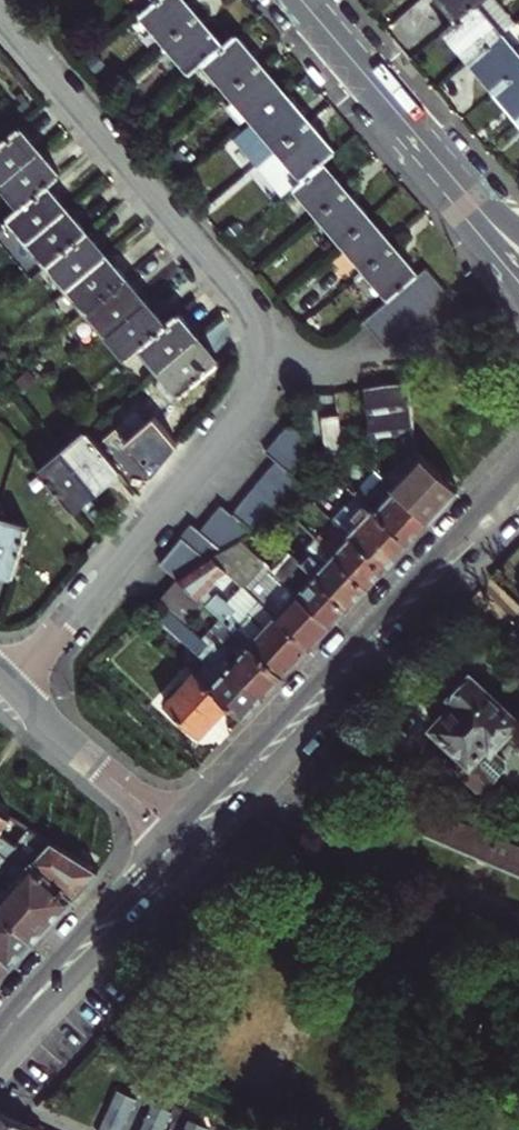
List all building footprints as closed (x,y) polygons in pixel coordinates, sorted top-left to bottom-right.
[(185,0),(154,0),(140,13),(190,72),(203,61),(253,120),(234,137),(283,195),(294,186),(389,298),(363,321),(384,346),(448,292),(426,266),(417,274),(401,255),(376,225),(358,204),(336,178),(322,162),(335,151),(317,130),(297,106),(271,75),(247,48),(235,34),(222,45),(209,29),(186,2),(185,0)] [(480,0),(441,0),(457,19),(477,3),(480,0)] [(444,30),(470,60),(502,33),(477,3),(457,19),(444,30)] [(502,33),(516,49),(518,46),(518,32),(512,24),(502,33)] [(518,69),(518,53),(516,49),(502,33),(470,60),(494,89),(518,69)] [(494,89),(518,118),(518,69),(494,89)] [(35,154),(27,144),(31,140),(18,126),(0,141),(0,181),(1,183),(35,154)] [(44,164),(35,154),(1,183),(21,206),(47,184),(59,173),(48,160),(44,164)] [(54,201),(58,198),(47,184),(21,206),(0,224),(0,240),(12,255),(62,211),(54,201)] [(71,221),(62,211),(12,255),(32,277),(48,264),(86,231),(75,218),(71,221)] [(102,258),(93,248),(98,245),(86,231),(48,264),(68,287),(102,258)] [(114,264),(110,268),(102,258),(68,287),(88,310),(126,278),(114,264)] [(141,305),(133,295),(137,291),(126,278),(88,310),(107,334),(141,305)] [(154,311),(150,315),(141,305),(107,334),(127,357),(140,346),(165,325),(154,311)] [(194,341),(185,331),(190,327),(178,314),(165,325),(140,346),(160,369),(194,341)] [(207,347),(202,350),(194,341),(160,369),(181,394),(219,361),(207,347)] [(28,369),(15,380),(22,388),(35,377),(28,369)] [(415,442),(408,383),(364,389),(372,443),(394,440),(395,445),(415,442)] [(342,450),(338,415),(321,417),(327,452),(342,450)] [(211,554),(223,548),(239,540),(240,539),(256,531),(264,527),(302,482),(292,473),(308,453),(304,423),(288,425),(266,452),(277,461),(233,513),(222,504),(201,530),(192,523),(160,563),(177,578),(207,557),(211,554)] [(102,476),(106,480),(120,468),(88,430),(64,450),(92,484),(102,476)] [(86,497),(82,493),(92,484),(64,450),(39,471),(72,509),(86,497)] [(383,477),(429,519),(458,488),(449,479),(418,451),(413,457),(416,460),(407,469),(398,460),(383,477)] [(383,477),(377,471),(356,494),(409,541),(429,519),(383,477)] [(409,541),(356,494),(332,519),(334,521),(340,526),(385,566),(409,541)] [(298,520),(304,514),(299,509),(290,514),(298,520)] [(317,527),(304,514),(298,520),(317,538),(368,585),(385,566),(340,526),(328,539),(323,534),(317,528),(317,527)] [(15,574),(29,526),(0,518),(0,570),(15,574)] [(334,521),(323,534),(328,539),(340,526),(334,521)] [(368,585),(317,538),(297,558),(348,606),(368,585)] [(177,578),(200,598),(207,591),(226,570),(243,585),(228,602),(217,592),(213,596),(205,604),(221,617),(283,675),(331,624),(275,571),(270,566),(240,539),(239,540),(223,548),(211,554),(207,557),(177,578)] [(275,571),(292,553),(286,548),(270,566),(275,571)] [(297,558),(292,553),(275,571),(331,624),(348,606),(297,558)] [(170,610),(184,622),(202,601),(200,598),(177,578),(166,591),(159,599),(170,610)] [(213,596),(207,591),(200,598),(202,601),(205,604),(213,596)] [(244,717),(264,696),(202,638),(184,622),(170,610),(161,620),(208,662),(196,673),(228,702),(244,717)] [(283,675),(221,617),(202,638),(264,696),(283,675)] [(195,672),(165,704),(198,734),(228,702),(196,673),(195,672)] [(495,744),(518,718),(472,674),(468,679),(462,678),(458,683),(459,689),(454,694),(460,699),(454,706),(436,724),(474,759),(464,770),(481,786),(489,786),(509,765),(508,757),(495,744)] [(448,700),(454,706),(460,699),(454,694),(448,700)] [(0,809),(0,830),(5,823),(11,816),(0,809)] [(423,834),(518,876),(518,848),(433,811),(423,834)] [(85,861),(27,826),(13,844),(19,849),(32,860),(72,898),(99,870),(85,861)] [(33,940),(72,898),(32,860),(19,849),(13,844),(0,835),(0,887),(4,891),(0,895),(0,909),(33,940)] [(33,940),(0,909),(0,975),(33,940)] [(114,1094),(98,1129),(116,1129),(129,1101),(114,1094)] [(145,1108),(135,1129),(154,1129),(160,1115),(145,1108)] [(17,1125),(9,1121),(0,1117),(0,1129),(29,1129),(17,1125)] [(175,1121),(171,1129),(188,1129),(189,1127),(175,1121)]
